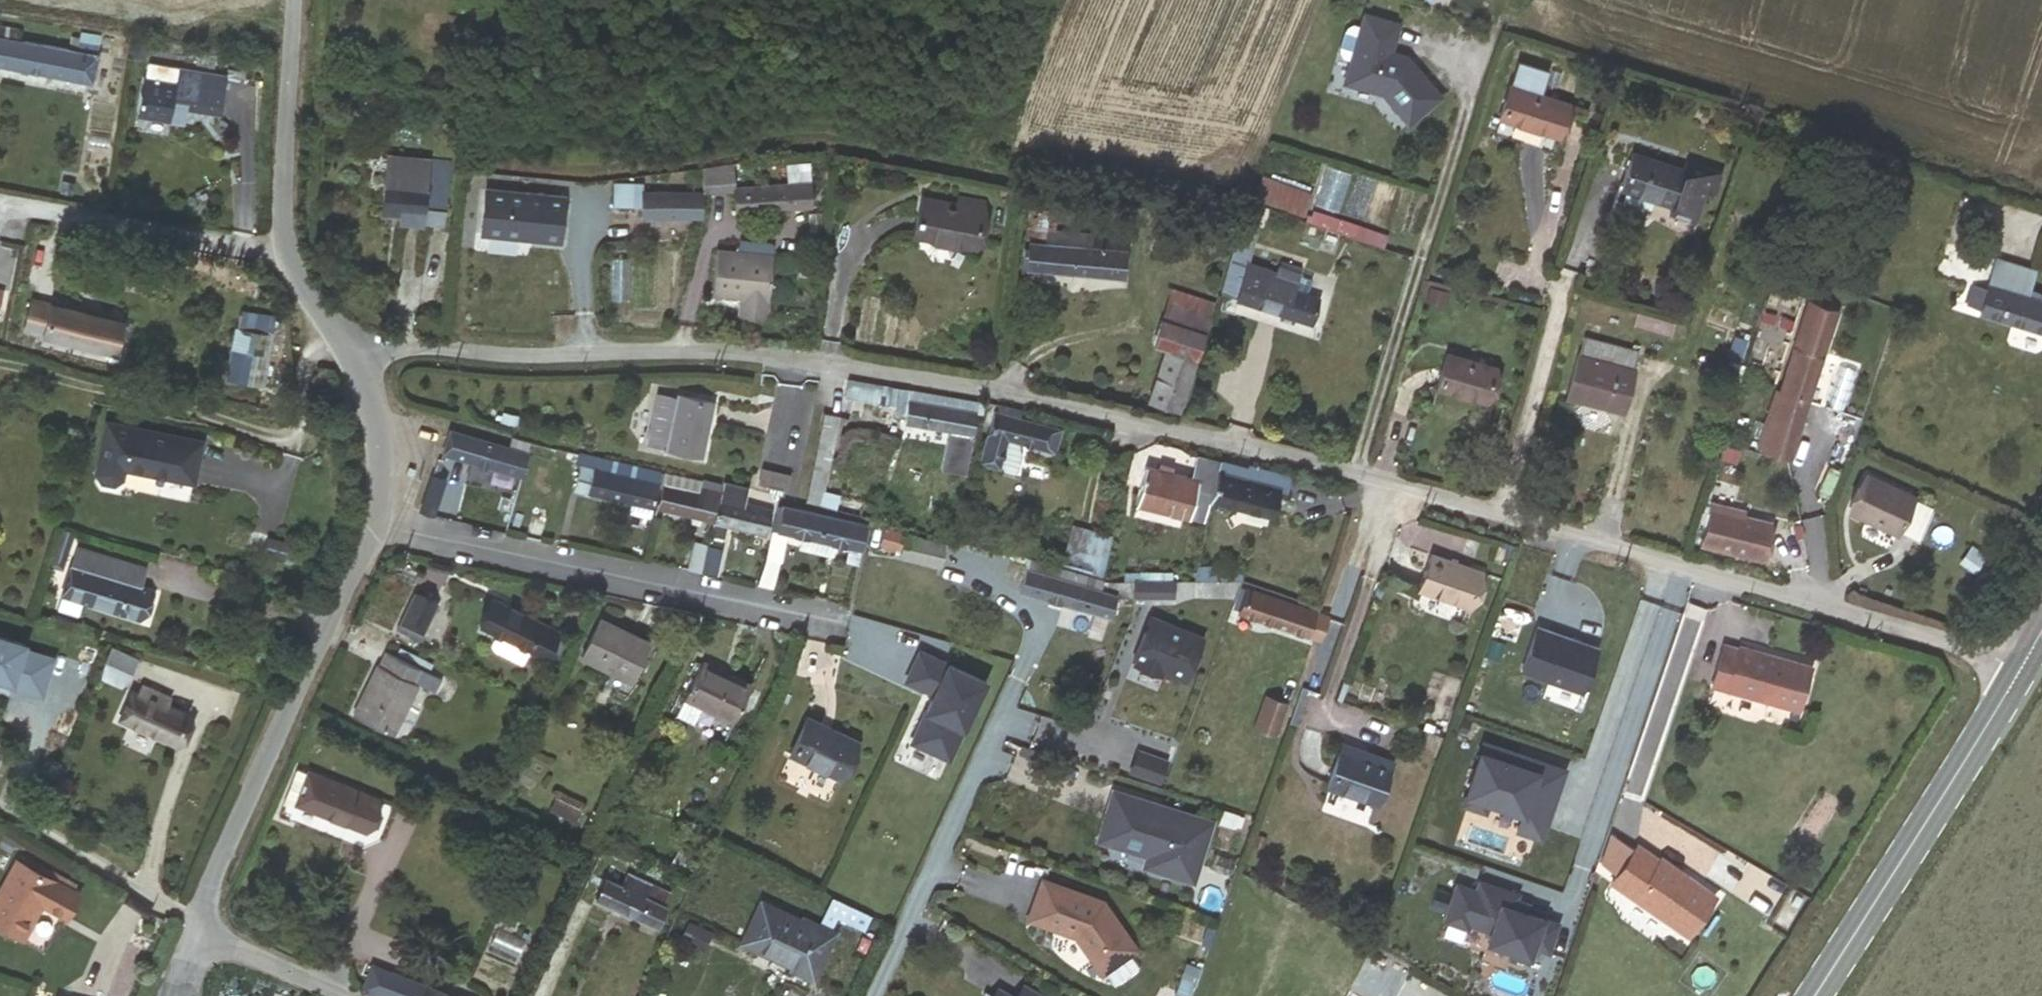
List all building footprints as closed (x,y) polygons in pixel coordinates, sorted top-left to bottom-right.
[(1406,70),(1397,61),(1397,58),(1383,53),(1392,25),(1358,14),(1349,43),(1337,82),(1375,94),(1402,124),(1433,96),(1408,69),(1406,70)] [(95,53),(97,42),(74,38),(71,49),(18,39),(21,28),(0,24),(0,66),(94,85),(100,54),(95,53)] [(1406,70),(1408,69),(1397,58),(1397,61),(1406,70)] [(227,76),(148,62),(138,118),(186,126),(189,111),(220,116),(227,76)] [(1498,120),(1558,139),(1569,103),(1509,84),(1498,120)] [(386,206),(402,208),(401,216),(426,219),(433,157),(392,152),(386,206)] [(1682,168),(1635,152),(1622,190),(1670,206),(1668,212),(1693,221),(1704,188),(1705,188),(1713,191),(1720,171),(1685,160),(1682,168)] [(433,157),(426,219),(444,221),(452,160),(433,157)] [(736,212),(813,208),(810,163),(786,165),(787,171),(787,183),(764,185),(734,186),(736,212)] [(764,185),(787,183),(787,171),(763,173),(764,185)] [(1263,177),(1256,197),(1275,205),(1305,216),(1312,195),(1263,177)] [(706,214),(736,212),(734,186),(734,179),(704,181),(704,191),(706,214)] [(705,219),(706,214),(704,191),(645,192),(644,182),(617,182),(616,205),(643,205),(643,219),(705,219)] [(484,231),(562,240),(567,196),(489,187),(484,231)] [(915,235),(979,242),(985,194),(954,190),(953,199),(919,195),(915,235)] [(1275,205),(1256,197),(1245,225),(1259,230),(1264,232),(1275,205)] [(1048,230),(1057,231),(1059,212),(1030,209),(1027,238),(1030,238),(1047,240),(1048,230)] [(1320,298),(1309,295),(1315,279),(1279,267),(1277,273),(1248,263),(1259,230),(1245,225),(1222,292),(1237,297),(1236,301),(1310,327),(1320,298)] [(1027,270),(1124,280),(1129,228),(1117,227),(1116,237),(1057,231),(1048,230),(1047,240),(1030,238),(1027,270)] [(738,314),(767,318),(775,257),(720,250),(714,296),(740,299),(738,314)] [(1998,261),(1990,285),(1987,285),(1986,289),(1975,286),(1969,303),(1982,307),(1980,313),(2041,333),(2041,300),(2027,295),(2034,273),(1998,261)] [(1205,331),(1188,325),(1197,298),(1172,290),(1154,346),(1165,350),(1148,403),(1179,413),(1205,331)] [(1188,325),(1205,331),(1214,303),(1197,298),(1188,325)] [(117,355),(125,323),(34,299),(26,331),(117,355)] [(1761,450),(1790,459),(1837,312),(1807,302),(1761,450)] [(241,313),(239,328),(273,333),(275,318),(241,313)] [(1568,398),(1622,413),(1638,353),(1585,338),(1568,398)] [(1438,388),(1487,403),(1497,368),(1448,353),(1438,388)] [(906,425),(975,437),(980,403),(850,382),(847,398),(894,406),(893,417),(907,420),(906,425)] [(679,398),(657,392),(652,415),(674,420),(668,448),(672,449),(695,453),(703,455),(714,405),(679,398)] [(1004,406),(996,415),(990,434),(981,463),(1001,469),(1010,440),(1055,455),(1062,431),(1022,418),(1025,412),(1004,406)] [(674,420),(652,415),(646,443),(668,448),(674,420)] [(842,419),(825,415),(806,502),(858,514),(861,501),(825,493),(842,419)] [(1348,429),(1358,432),(1362,419),(1353,416),(1348,429)] [(191,489),(199,447),(104,428),(94,479),(100,487),(111,490),(120,484),(121,474),(191,489)] [(494,468),(522,476),(528,456),(532,440),(512,436),(507,450),(452,434),(445,454),(473,463),(468,475),(490,482),(494,468)] [(1723,459),(1735,463),(1739,451),(1728,447),(1723,459)] [(650,520),(655,503),(664,469),(568,448),(565,463),(583,468),(577,492),(633,505),(630,515),(650,520)] [(695,453),(672,449),(671,457),(693,462),(695,453)] [(1204,529),(1211,504),(1222,462),(1197,456),(1191,480),(1150,469),(1140,507),(1189,520),(1188,525),(1204,529)] [(1211,504),(1273,520),(1280,493),(1288,495),(1292,481),(1222,462),(1211,504)] [(658,510),(715,524),(725,483),(669,468),(658,510)] [(790,476),(761,469),(759,478),(788,485),(790,476)] [(420,513),(436,518),(448,482),(432,476),(420,513)] [(1932,508),(1868,477),(1850,514),(1897,537),(1899,532),(1916,540),(1932,508)] [(771,509),(743,502),(746,488),(725,483),(715,524),(713,534),(724,537),(726,527),(764,537),(771,509)] [(1702,546),(1764,562),(1773,525),(1744,518),(1746,512),(1713,503),(1702,546)] [(846,563),(858,566),(868,525),(786,505),(779,532),(783,533),(801,538),(835,546),(850,550),(846,563)] [(1101,579),(1113,536),(1072,524),(1060,567),(1101,579)] [(902,559),(941,569),(947,545),(885,529),(881,545),(904,551),(902,559)] [(53,565),(64,568),(74,534),(63,531),(53,565)] [(767,556),(777,559),(783,533),(779,532),(773,531),(767,556)] [(835,546),(801,538),(799,548),(832,556),(835,546)] [(702,575),(704,571),(710,546),(697,543),(689,571),(702,575)] [(710,546),(704,571),(713,573),(717,557),(720,557),(722,549),(710,545),(710,546)] [(82,602),(142,619),(150,590),(141,588),(147,565),(78,546),(72,566),(69,565),(61,596),(82,602)] [(1419,586),(1470,604),(1482,571),(1430,552),(1419,586)] [(759,587),(773,590),(781,560),(777,559),(767,556),(759,587)] [(1114,597),(1173,597),(1173,581),(1124,581),(1112,581),(1101,579),(1060,567),(1030,559),(1021,593),(1108,618),(1114,597)] [(1197,581),(1241,582),(1241,567),(1197,567),(1197,581)] [(1124,581),(1173,581),(1173,571),(1124,571),(1124,581)] [(397,615),(420,626),(436,596),(412,584),(397,615)] [(1239,613),(1246,592),(1239,590),(1232,611),(1239,613)] [(541,651),(554,624),(488,592),(475,619),(498,630),(531,646),(541,651)] [(1246,592),(1239,613),(1314,637),(1321,616),(1246,592)] [(82,602),(61,596),(57,608),(79,614),(82,602)] [(581,647),(628,671),(647,633),(600,610),(581,647)] [(1162,675),(1185,685),(1203,640),(1151,619),(1133,663),(1136,664),(1134,668),(1161,679),(1162,675)] [(558,659),(563,651),(572,632),(554,624),(541,651),(558,659)] [(1531,624),(1516,667),(1576,687),(1590,645),(1574,639),(1573,642),(1564,639),(1565,636),(1531,624)] [(531,646),(498,630),(491,644),(493,650),(522,664),(531,646)] [(22,652),(23,647),(0,639),(0,681),(10,684),(9,688),(39,698),(51,661),(22,652)] [(1810,666),(1739,645),(1738,648),(1723,644),(1711,685),(1797,710),(1810,666)] [(930,697),(910,738),(947,756),(984,679),(920,647),(906,676),(933,690),(936,691),(933,698),(930,697)] [(103,678),(123,687),(136,658),(117,649),(103,678)] [(443,680),(419,669),(380,650),(354,707),(393,725),(413,683),(435,693),(443,680)] [(666,705),(674,710),(682,696),(700,661),(692,657),(666,705)] [(731,713),(745,686),(747,681),(701,659),(700,661),(682,696),(696,703),(727,719),(731,713)] [(180,748),(195,717),(169,705),(171,698),(144,686),(141,692),(133,688),(118,720),(180,748)] [(731,713),(744,720),(757,692),(745,686),(731,713)] [(674,710),(689,718),(696,703),(682,696),(674,710)] [(1280,703),(1261,697),(1252,728),(1270,734),(1280,703)] [(789,754),(840,778),(858,739),(807,715),(789,754)] [(1327,782),(1379,801),(1393,763),(1341,744),(1327,782)] [(995,751),(984,746),(977,761),(988,766),(995,751)] [(1136,752),(1130,772),(1158,782),(1165,762),(1136,752)] [(299,810),(311,780),(295,774),(280,810),(299,810)] [(299,810),(367,837),(379,803),(312,777),(299,810)] [(1113,790),(1097,840),(1146,855),(1143,866),(1193,882),(1212,820),(1113,790)] [(545,804),(569,816),(575,802),(551,791),(545,804)] [(14,840),(3,834),(0,841),(0,845),(9,850),(14,840)] [(1612,876),(1628,854),(1614,844),(1598,867),(1612,876)] [(1709,897),(1656,860),(1654,863),(1632,847),(1628,854),(1612,876),(1607,884),(1682,936),(1709,897)] [(26,855),(22,864),(51,880),(56,871),(26,855)] [(22,864),(17,861),(0,892),(0,926),(25,940),(42,908),(65,921),(79,895),(51,880),(22,864)] [(657,928),(671,894),(620,870),(615,879),(608,876),(597,898),(657,928)] [(1473,887),(1454,880),(1442,916),(1464,923),(1466,919),(1488,926),(1484,937),(1508,945),(1506,950),(1523,956),(1528,942),(1543,947),(1553,919),(1521,908),(1508,904),(1511,897),(1513,890),(1476,878),(1473,887)] [(1104,902),(1042,879),(1027,919),(1075,936),(1101,973),(1136,948),(1104,902)] [(835,916),(842,902),(833,897),(822,920),(831,924),(835,916)] [(1523,901),(1511,897),(1508,904),(1521,908),(1523,901)] [(843,900),(842,902),(835,916),(862,930),(870,914),(843,900)] [(807,979),(829,937),(761,902),(742,938),(789,962),(785,968),(807,979)] [(375,964),(365,989),(383,995),(453,995),(375,964)] [(1016,995),(995,984),(989,995),(1016,995)] [(1016,995),(1043,995),(1022,984),(1016,995)]
